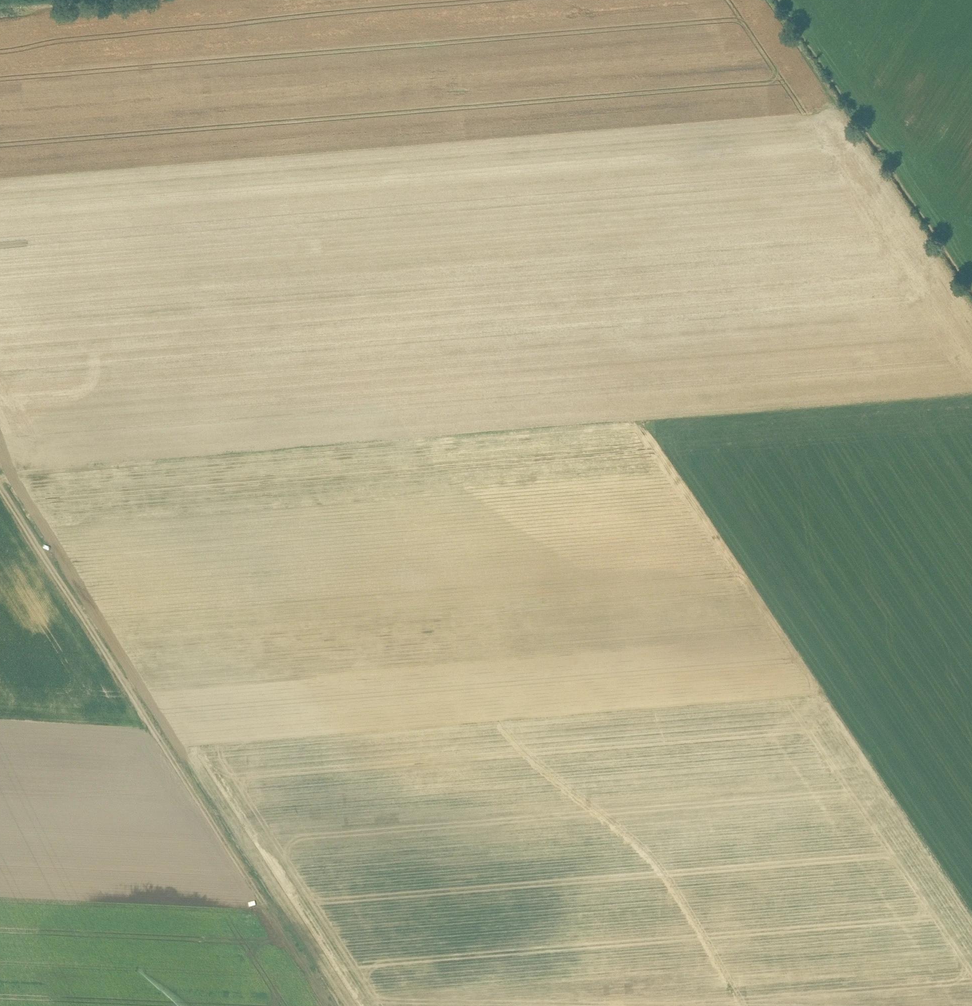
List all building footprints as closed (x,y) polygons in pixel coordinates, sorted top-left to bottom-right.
[(280,376),(290,372),(285,361),(275,365),(280,376)]
